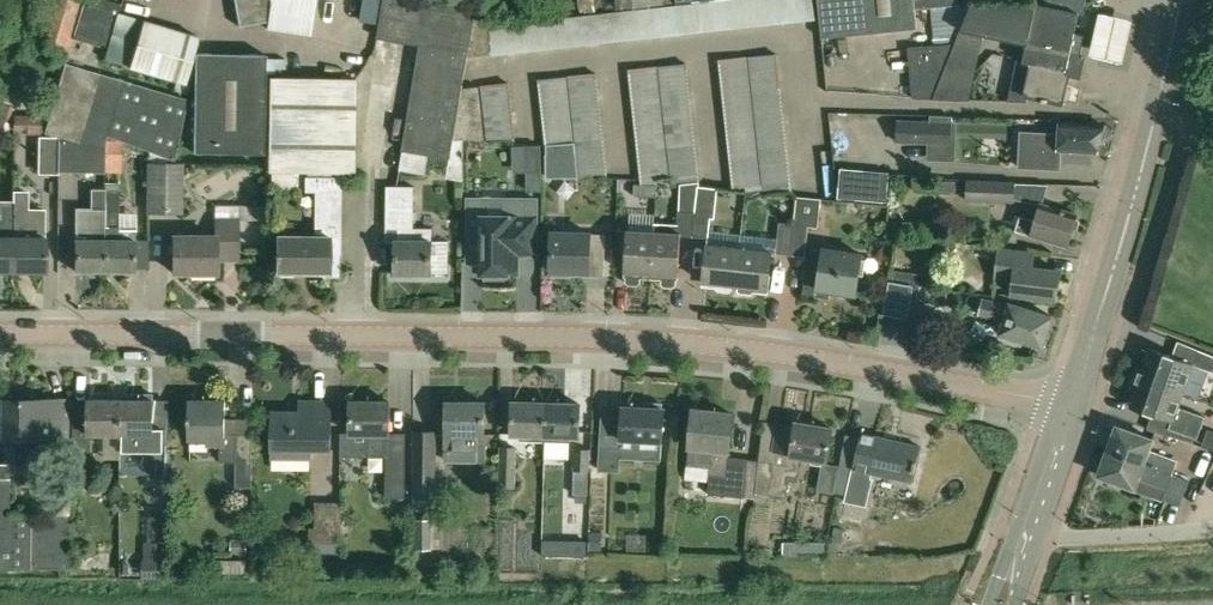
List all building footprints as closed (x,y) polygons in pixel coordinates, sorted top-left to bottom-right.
[(45,45),(67,51),(83,1),(81,0),(58,0),(45,45)] [(74,37),(92,42),(108,46),(116,20),(119,12),(122,3),(112,0),(83,0),(83,1),(74,37)] [(310,34),(315,0),(234,0),(239,25),(268,20),(267,28),(310,34)] [(404,150),(450,158),(451,158),(454,139),(455,135),(463,88),(467,58),(475,14),(476,9),(423,0),(384,0),(377,37),(421,45),(404,150)] [(596,12),(595,0),(579,0),(581,14),(596,12)] [(617,9),(641,7),(675,3),(675,0),(616,0),(617,9)] [(715,1),(718,30),(732,29),(729,0),(724,0),(715,1)] [(732,29),(746,27),(743,0),(729,0),(732,29)] [(746,27),(760,26),(758,0),(743,0),(746,27)] [(760,26),(774,24),(772,0),(758,0),(760,26)] [(774,24),(788,23),(786,0),(772,0),(774,24)] [(788,23),(802,21),(800,0),(786,0),(788,23)] [(802,21),(817,20),(815,0),(800,0),(802,21)] [(822,38),(918,28),(916,9),(971,2),(971,0),(818,0),(822,38)] [(1079,13),(1084,14),(1086,0),(1048,0),(1047,6),(1079,13)] [(715,1),(701,3),(704,32),(718,30),(715,1)] [(1075,32),(1079,13),(1036,4),(1036,3),(982,2),(971,2),(971,3),(961,29),(983,34),(1021,42),(1075,54),(1075,52),(1080,33),(1075,32)] [(696,3),(687,4),(690,33),(702,32),(704,32),(701,3),(696,3)] [(687,4),(673,6),(676,35),(690,33),(687,4)] [(673,6),(659,7),(662,36),(676,35),(673,6)] [(659,7),(645,9),(648,38),(662,36),(659,7)] [(645,9),(631,10),(634,39),(648,38),(645,9)] [(631,10),(617,12),(620,41),(634,39),(631,10)] [(487,13),(475,14),(467,58),(493,55),(489,27),(487,13)] [(603,13),(589,15),(592,44),(596,44),(606,43),(603,13)] [(589,15),(575,16),(578,46),(592,44),(589,15)] [(575,16),(561,18),(564,47),(578,46),(575,16)] [(199,34),(144,18),(130,66),(185,82),(199,34)] [(561,18),(547,20),(550,49),(564,47),(561,18)] [(547,20),(533,21),(536,50),(550,49),(547,20)] [(533,21),(518,23),(522,52),(536,50),(533,21)] [(518,23),(504,24),(508,53),(522,52),(518,23)] [(504,24),(490,26),(493,55),(508,53),(504,24)] [(1077,68),(1111,76),(1121,32),(1087,24),(1077,68)] [(961,29),(956,43),(952,52),(979,57),(983,34),(961,29)] [(1071,88),(1067,85),(1070,73),(1080,75),(1085,54),(1075,52),(1075,54),(1021,42),(1018,58),(1015,72),(1028,75),(1024,95),(1063,103),(1064,101),(1068,99),(1071,88)] [(913,98),(918,98),(933,99),(954,43),(908,47),(913,98)] [(264,153),(266,54),(195,53),(194,152),(264,153)] [(777,54),(750,57),(751,71),(778,68),(778,61),(777,54)] [(748,57),(720,60),(722,74),(749,71),(748,57)] [(59,137),(59,172),(105,172),(106,138),(175,160),(188,99),(65,62),(44,132),(59,137)] [(687,64),(660,67),(661,80),(688,77),(687,64)] [(657,67),(630,70),(632,83),(659,80),(657,67)] [(778,68),(751,71),(753,84),(780,81),(778,68)] [(749,71),(722,74),(723,88),(751,85),(749,71)] [(597,73),(570,76),(571,90),(598,87),(597,73)] [(977,95),(1001,96),(1003,75),(979,74),(977,95)] [(355,170),(356,79),(270,77),(269,170),(272,170),(271,188),(293,189),(294,171),(355,170)] [(567,77),(540,80),(541,93),(568,90),(567,77)] [(688,77),(661,80),(663,94),(690,91),(688,77)] [(659,80),(632,83),(633,97),(660,94),(659,80)] [(510,81),(481,85),(483,99),(512,96),(510,81)] [(780,81),(753,84),(754,91),(754,98),(781,95),(781,88),(780,81)] [(751,85),(723,88),(725,101),(752,99),(751,85)] [(455,135),(486,140),(479,86),(463,88),(455,135)] [(598,87),(571,90),(572,103),(599,100),(598,87)] [(568,90),(541,93),(543,106),(570,103),(568,90)] [(690,91),(663,94),(664,108),(691,105),(690,91)] [(660,94),(633,97),(635,111),(662,108),(660,94)] [(781,95),(754,98),(756,112),(783,109),(782,102),(781,95)] [(512,96),(483,99),(484,113),(513,110),(512,96)] [(752,99),(725,101),(726,115),(753,112),(752,99)] [(599,100),(572,103),(573,105),(574,116),(601,113),(600,101),(599,100)] [(14,106),(4,103),(0,116),(0,130),(9,133),(12,123),(8,122),(9,119),(10,119),(14,106)] [(570,103),(543,106),(544,119),(571,116),(570,103)] [(691,105),(664,108),(666,122),(693,119),(691,105)] [(662,108),(635,111),(636,125),(663,122),(662,108)] [(783,109),(756,112),(757,125),(784,122),(784,116),(783,109)] [(513,110),(484,113),(486,128),(515,124),(513,110)] [(753,112),(726,115),(728,129),(755,126),(753,112)] [(601,113),(574,116),(574,119),(575,129),(602,126),(601,116),(601,113)] [(41,134),(41,115),(14,115),(13,133),(41,134)] [(898,119),(897,141),(929,142),(929,158),(955,158),(956,121),(951,121),(952,115),(932,115),(932,120),(898,119)] [(571,116),(544,119),(546,132),(573,129),(571,116)] [(693,119),(666,122),(667,135),(694,133),(693,119)] [(663,122),(636,125),(638,139),(665,136),(663,122)] [(784,122),(757,125),(759,139),(786,136),(785,129),(784,122)] [(1097,152),(1101,140),(1105,137),(1108,129),(1105,126),(1105,125),(1060,123),(1060,134),(1020,132),(1018,168),(1060,170),(1061,151),(1097,152)] [(515,124),(486,128),(488,142),(515,139),(516,138),(515,124)] [(602,126),(575,129),(576,133),(577,142),(604,139),(603,130),(602,126)] [(755,126),(728,129),(729,143),(756,140),(755,126)] [(573,129),(546,132),(547,145),(574,142),(573,129)] [(694,133),(667,135),(669,149),(696,146),(694,133)] [(665,136),(638,139),(639,152),(666,150),(665,136)] [(786,136),(759,139),(760,152),(787,150),(786,143),(786,136)] [(59,137),(40,137),(40,172),(59,172),(59,137)] [(446,179),(464,182),(464,140),(454,139),(451,158),(450,158),(446,179)] [(604,139),(577,142),(579,159),(606,156),(604,139)] [(756,140),(729,143),(731,156),(758,154),(756,140)] [(547,145),(547,176),(579,176),(576,142),(574,142),(547,145)] [(696,146),(669,149),(671,167),(698,164),(696,146)] [(668,162),(666,150),(639,152),(641,166),(668,162)] [(787,150),(760,152),(762,166),(789,163),(788,156),(787,150)] [(758,154),(731,156),(732,170),(759,167),(758,154)] [(606,156),(579,159),(580,175),(607,173),(606,156)] [(148,163),(148,212),(181,212),(181,163),(148,163)] [(668,163),(641,166),(643,184),(658,185),(657,178),(669,177),(668,163)] [(789,163),(762,166),(763,180),(790,177),(789,170),(789,163)] [(698,164),(671,167),(673,185),(680,184),(700,182),(698,164)] [(759,167),(732,170),(734,188),(746,187),(761,185),(759,167)] [(842,168),(839,197),(863,200),(866,170),(842,168)] [(526,190),(541,190),(541,173),(526,173),(526,190)] [(340,255),(341,177),(305,177),(305,191),(315,192),(314,234),(293,234),(293,221),(277,221),(276,272),(329,273),(329,255),(340,255)] [(790,177),(763,180),(763,185),(764,193),(792,190),(791,184),(790,177)] [(967,179),(966,200),(1015,202),(1016,181),(967,179)] [(635,184),(634,196),(657,197),(658,185),(643,184),(635,184)] [(449,240),(433,240),(433,228),(414,228),(414,186),(387,186),(387,229),(399,229),(399,241),(397,241),(396,273),(449,273),(449,240)] [(695,217),(715,218),(718,188),(699,186),(696,210),(696,211),(695,217)] [(75,271),(104,271),(105,189),(91,189),(91,208),(76,208),(75,271)] [(134,271),(134,225),(119,225),(119,190),(106,190),(106,189),(105,189),(104,271),(134,271)] [(798,196),(791,253),(806,255),(809,226),(819,227),(822,199),(798,196)] [(480,237),(481,273),(484,273),(484,278),(504,278),(504,273),(516,273),(517,252),(536,252),(536,198),(504,198),(504,216),(481,216),(481,204),(467,204),(467,237),(480,237)] [(239,258),(238,219),(265,218),(265,203),(215,203),(215,236),(173,236),(173,271),(216,271),(216,258),(239,258)] [(1021,215),(1016,230),(1068,246),(1078,214),(1041,203),(1036,219),(1021,215)] [(13,270),(13,206),(3,206),(3,220),(0,220),(0,270),(13,270)] [(45,271),(46,236),(28,236),(28,207),(13,206),(13,270),(45,271)] [(681,236),(693,236),(695,217),(696,211),(696,210),(679,209),(678,232),(655,231),(652,279),(662,279),(662,284),(665,287),(674,287),(677,285),(678,280),(679,280),(681,236)] [(780,222),(777,252),(791,253),(794,224),(780,222)] [(641,283),(642,278),(652,279),(655,231),(628,229),(625,277),(627,277),(626,282),(629,285),(638,285),(641,283)] [(548,267),(552,267),(552,271),(589,271),(589,276),(605,277),(606,234),(591,234),(591,233),(553,232),(552,253),(548,253),(546,255),(545,265),(548,267)] [(740,248),(707,245),(703,282),(718,283),(717,288),(719,291),(731,292),(733,290),(734,285),(736,285),(740,248)] [(754,292),(755,287),(769,289),(773,252),(740,248),(736,285),(739,286),(738,290),(740,293),(752,294),(754,292)] [(857,294),(863,253),(824,248),(824,250),(811,248),(804,293),(819,296),(820,288),(857,294)] [(1057,299),(1060,270),(1029,266),(1031,252),(999,248),(996,277),(1014,279),(1012,294),(1057,299)] [(892,270),(891,282),(934,288),(935,276),(892,270)] [(893,285),(888,314),(908,318),(913,289),(893,285)] [(980,313),(999,318),(996,329),(1001,331),(1001,333),(1043,346),(1052,316),(1010,303),(1009,305),(984,299),(980,313)] [(1183,391),(1193,363),(1151,347),(1140,376),(1183,391)] [(1200,350),(1194,365),(1212,372),(1212,355),(1200,350)] [(1193,443),(1195,437),(1198,438),(1205,416),(1177,406),(1183,391),(1140,376),(1130,406),(1173,422),(1169,435),(1193,443)] [(28,454),(72,454),(72,403),(41,402),(41,399),(7,399),(7,463),(28,464),(28,454)] [(120,448),(122,399),(90,399),(90,434),(106,434),(106,448),(120,448)] [(122,399),(121,447),(150,447),(150,475),(170,475),(170,435),(165,435),(165,424),(154,424),(154,399),(122,399)] [(253,487),(253,433),(226,433),(226,400),(190,400),(190,438),(209,438),(209,443),(220,443),(220,462),(236,462),(236,487),(253,487)] [(403,508),(402,498),(405,498),(406,440),(388,440),(388,433),(390,433),(390,401),(351,400),(351,433),(370,433),(370,457),(387,457),(386,498),(390,498),(390,509),(403,508)] [(273,458),(312,458),(312,449),(332,449),(332,401),(300,401),(300,412),(273,412),(273,458)] [(447,461),(485,461),(485,402),(446,402),(447,434),(447,461)] [(512,433),(521,434),(521,440),(545,441),(546,403),(513,402),(512,433)] [(580,435),(581,404),(546,403),(545,441),(571,442),(572,435),(580,435)] [(623,420),(603,419),(600,470),(620,471),(622,438),(663,441),(665,409),(624,406),(623,420)] [(709,494),(752,498),(757,459),(729,457),(729,450),(730,450),(733,414),(694,410),(687,480),(710,482),(709,494)] [(752,498),(756,498),(756,491),(787,496),(789,480),(797,482),(802,456),(828,460),(833,428),(796,422),(795,426),(780,424),(775,453),(783,455),(782,463),(761,460),(757,459),(752,498)] [(1173,474),(1178,460),(1148,449),(1152,439),(1116,425),(1106,450),(1173,474)] [(435,488),(435,473),(435,433),(414,432),(414,473),(414,488),(435,488)] [(913,482),(921,447),(861,433),(855,461),(842,458),(835,491),(846,493),(845,500),(867,505),(873,479),(871,478),(872,473),(913,482)] [(76,439),(76,474),(93,474),(93,439),(76,439)] [(518,447),(500,446),(499,487),(516,488),(518,447)] [(574,471),(575,471),(575,481),(589,481),(589,471),(591,471),(591,449),(574,448),(574,471)] [(1165,488),(1161,498),(1179,505),(1188,480),(1186,479),(1173,474),(1106,450),(1096,474),(1133,489),(1137,478),(1165,488)] [(17,570),(17,569),(72,569),(73,514),(12,514),(13,479),(0,479),(0,569),(17,570)] [(341,543),(341,501),(316,501),(315,527),(310,527),(310,543),(341,543)] [(413,519),(413,550),(433,550),(433,548),(433,524),(433,519),(413,519)] [(587,540),(568,539),(568,555),(587,555),(587,540)] [(167,543),(146,543),(146,561),(144,560),(144,579),(167,579),(167,543)] [(796,544),(796,561),(839,561),(839,545),(796,544)] [(246,558),(216,558),(216,571),(246,571),(246,558)]
